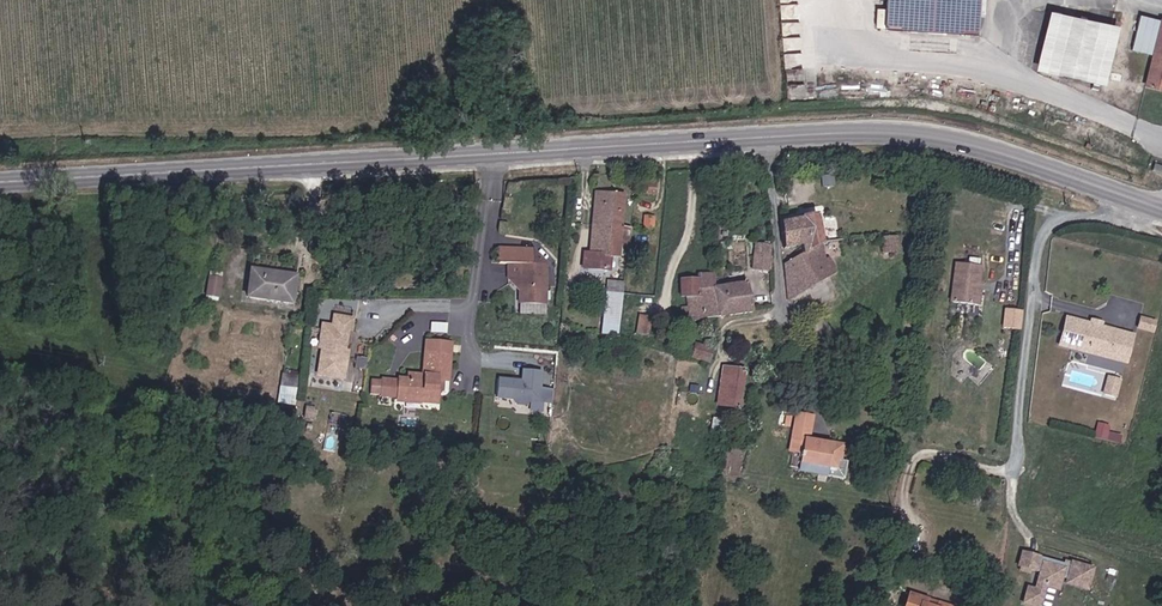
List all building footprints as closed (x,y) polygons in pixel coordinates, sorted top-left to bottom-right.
[(885,26),(925,29),(977,33),(978,14),(979,0),(887,0),(885,26)] [(1121,27),(1053,11),(1039,72),(1106,88),(1121,27)] [(1148,82),(1161,86),(1161,24),(1148,82)] [(637,180),(637,192),(648,192),(650,180),(637,180)] [(601,210),(621,211),(623,196),(594,193),(593,203),(602,203),(601,210)] [(592,218),(600,218),(600,224),(620,226),(621,211),(601,210),(602,203),(593,203),(592,218)] [(800,243),(800,251),(821,247),(819,219),(783,219),(784,243),(800,243)] [(606,253),(615,254),(619,238),(620,226),(600,224),(591,223),(588,251),(581,251),(580,265),(605,267),(606,253)] [(619,238),(627,239),(628,227),(620,226),(619,238)] [(880,237),(883,253),(899,251),(896,235),(880,237)] [(539,248),(528,247),(503,244),(501,259),(518,261),(517,274),(525,274),(521,303),(543,305),(548,264),(537,264),(539,248)] [(821,247),(800,251),(800,253),(793,254),(792,266),(785,266),(788,298),(824,276),(821,247)] [(758,252),(755,266),(770,267),(772,253),(758,252)] [(691,278),(691,292),(697,292),(697,303),(691,303),(690,311),(696,311),(696,316),(723,317),(723,311),(723,282),(724,269),(710,268),(709,279),(691,278)] [(973,310),(976,270),(951,268),(948,308),(973,310)] [(293,288),(295,289),(297,276),(253,270),(250,296),(291,302),(293,288)] [(207,295),(221,297),(222,275),(209,274),(207,295)] [(622,279),(607,278),(606,295),(620,296),(622,279)] [(723,282),(723,311),(732,310),(732,281),(723,282)] [(757,310),(757,281),(732,281),(732,310),(757,310)] [(606,295),(604,333),(618,334),(620,296),(606,295)] [(1018,330),(1020,311),(1004,310),(1002,329),(1018,330)] [(346,379),(355,316),(333,313),(331,323),(321,322),(318,349),(321,349),(318,376),(346,379)] [(1155,332),(1158,320),(1141,316),(1138,328),(1155,332)] [(1133,354),(1137,336),(1071,320),(1064,346),(1112,358),(1114,349),(1133,354)] [(618,334),(604,333),(604,345),(617,349),(618,334)] [(451,347),(428,346),(428,359),(450,360),(451,347)] [(1130,363),(1133,354),(1114,349),(1112,358),(1130,363)] [(690,363),(705,366),(707,354),(692,351),(690,363)] [(368,368),(368,357),(358,357),(358,368),(368,368)] [(401,404),(440,406),(440,398),(435,397),(436,383),(444,383),(450,383),(451,360),(450,360),(428,359),(427,359),(426,380),(426,386),(410,386),(401,385),(401,386),(383,385),(382,403),(401,404)] [(522,378),(498,376),(496,399),(531,402),(530,411),(543,412),(544,403),(550,404),(552,388),(541,387),(543,370),(523,368),(522,378)] [(724,406),(745,408),(749,371),(728,368),(724,406)] [(282,369),(279,402),(295,403),(298,371),(282,369)] [(1123,388),(1125,378),(1115,376),(1113,385),(1123,388)] [(440,398),(443,398),(444,383),(436,383),(435,397),(440,398)] [(1121,397),(1123,388),(1113,385),(1110,395),(1121,397)] [(808,432),(811,415),(795,412),(792,429),(808,432)] [(1095,438),(1122,441),(1124,433),(1109,431),(1111,423),(1098,421),(1095,438)] [(837,457),(838,454),(837,452),(838,445),(806,439),(808,432),(792,429),(788,449),(797,451),(796,455),(800,456),(798,463),(800,467),(807,468),(810,466),(811,464),(833,468),(835,458),(837,457)] [(1034,564),(1038,550),(1022,546),(1018,560),(1034,564)] [(1086,582),(1092,561),(1071,556),(1070,559),(1038,550),(1034,564),(1040,566),(1035,584),(1027,582),(1023,598),(1038,602),(1040,594),(1042,590),(1043,585),(1044,580),(1057,583),(1059,576),(1061,571),(1066,573),(1065,577),(1086,582)] [(1047,596),(1058,599),(1060,591),(1048,588),(1047,596)] [(902,594),(898,605),(943,605),(930,603),(929,605),(920,603),(921,599),(902,594)]
